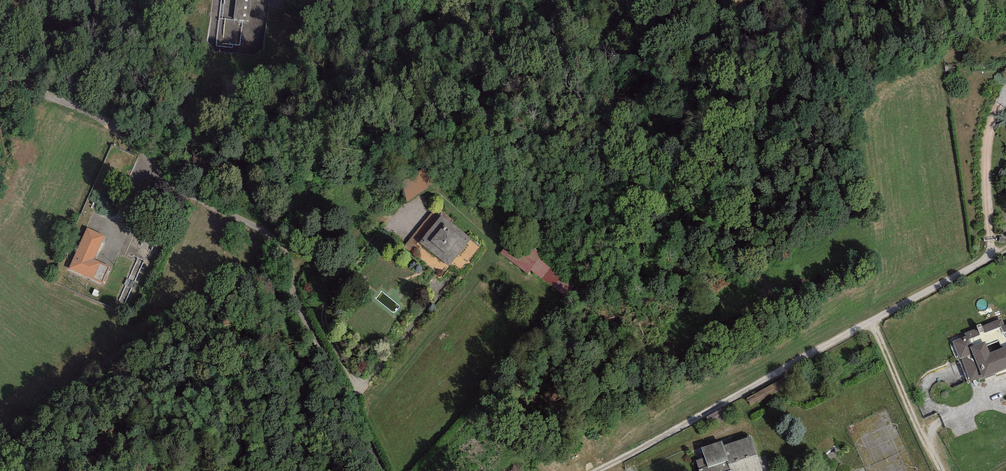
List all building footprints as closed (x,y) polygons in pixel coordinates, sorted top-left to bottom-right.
[(237,42),(236,27),(218,28),(219,43),(237,42)] [(427,169),(399,181),(407,199),(434,187),(427,169)] [(438,223),(418,247),(448,271),(468,248),(438,223)] [(86,228),(67,270),(94,282),(113,240),(86,228)] [(512,244),(498,263),(527,283),(541,265),(512,244)] [(974,383),(1005,370),(1005,324),(958,344),(974,383)] [(715,470),(762,470),(750,434),(708,448),(715,470)]
